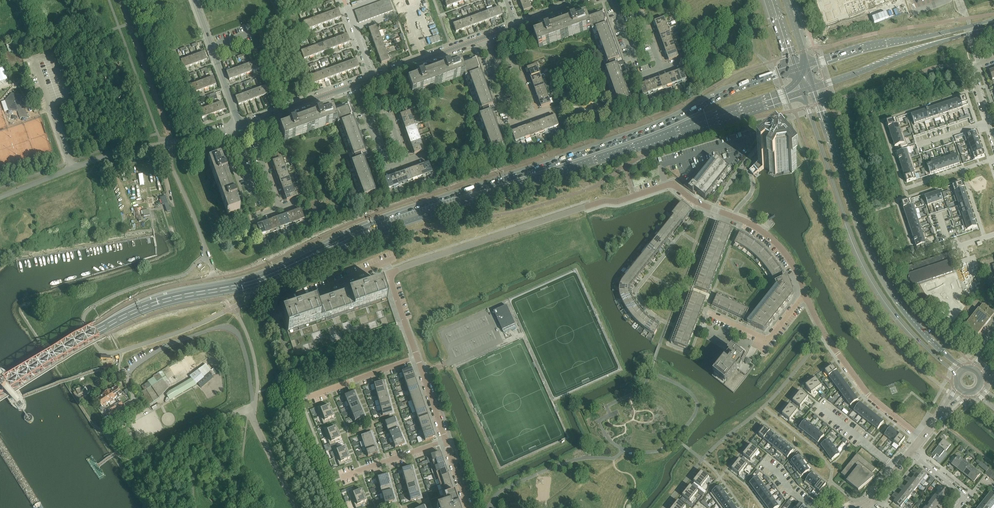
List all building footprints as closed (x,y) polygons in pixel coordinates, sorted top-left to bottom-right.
[(827,23),(884,2),(883,0),(819,0),(827,23)] [(530,3),(522,6),(524,12),(532,9),(530,3)] [(499,8),(493,10),(496,18),(502,16),(499,8)] [(338,10),(332,12),(335,20),(341,18),(338,10)] [(493,10),(488,12),(491,20),(496,18),(493,10)] [(624,64),(610,25),(605,11),(587,17),(592,29),(593,31),(607,70),(603,71),(615,105),(626,101),(633,99),(624,77),(620,65),(624,64)] [(332,12),(327,14),(329,22),(335,20),(332,12)] [(488,12),(482,14),(485,22),(491,20),(488,12)] [(327,14),(321,16),(324,24),(329,22),(327,14)] [(482,14),(476,16),(479,24),(485,22),(482,14)] [(321,16),(315,18),(318,26),(324,24),(321,16)] [(476,16),(470,18),(473,26),(479,24),(476,16)] [(576,20),(572,21),(571,21),(572,23),(561,26),(565,38),(592,29),(587,17),(576,21),(576,20)] [(315,18),(309,20),(312,28),(318,26),(315,18)] [(470,18),(465,20),(468,28),(473,26),(470,18)] [(665,19),(655,23),(657,28),(666,24),(665,19)] [(309,20),(303,23),(306,31),(312,28),(309,20)] [(465,20),(459,22),(462,30),(468,28),(465,20)] [(453,24),(456,32),(462,30),(459,22),(453,24)] [(666,24),(657,28),(659,32),(668,29),(666,24)] [(377,26),(369,29),(371,35),(379,32),(377,26)] [(550,29),(546,31),(545,31),(546,32),(535,36),(539,48),(565,38),(561,26),(550,30),(550,29)] [(668,29),(659,32),(660,37),(670,34),(668,29)] [(379,32),(371,35),(373,41),(381,38),(379,32)] [(670,34),(660,37),(662,42),(672,38),(670,34)] [(347,35),(341,37),(344,45),(350,43),(347,35)] [(341,37),(336,39),(339,47),(344,45),(341,37)] [(381,38),(373,41),(375,46),(383,43),(381,38)] [(672,38),(662,42),(664,47),(673,43),(672,38)] [(336,39),(330,41),(333,49),(339,47),(336,39)] [(330,41),(324,43),(327,51),(333,49),(330,41)] [(324,43),(318,45),(321,53),(327,51),(324,43)] [(383,43),(375,46),(377,52),(385,49),(383,43)] [(673,43),(664,47),(665,52),(675,48),(673,43)] [(11,52),(18,50),(16,44),(9,46),(11,52)] [(318,45),(313,47),(316,55),(321,53),(318,45)] [(313,47),(307,50),(310,58),(316,55),(313,47)] [(675,48),(665,52),(667,56),(677,53),(675,48)] [(385,49),(377,52),(379,58),(387,55),(385,49)] [(304,60),(310,58),(307,50),(301,52),(304,60)] [(204,52),(198,55),(201,63),(207,60),(204,52)] [(677,53),(667,56),(669,61),(678,58),(679,58),(677,53)] [(198,55),(192,57),(195,65),(201,63),(198,55)] [(387,55),(379,58),(381,64),(389,61),(387,55)] [(192,57),(187,59),(190,67),(195,65),(192,57)] [(494,114),(493,111),(496,110),(495,105),(482,72),(477,57),(460,63),(464,75),(479,116),(475,118),(488,152),(505,145),(494,114)] [(187,59),(181,61),(184,69),(190,67),(187,59)] [(261,60),(255,62),(258,70),(264,68),(261,60)] [(356,60),(351,62),(353,70),(359,68),(356,60)] [(255,62),(250,64),(253,72),(258,70),(255,62)] [(351,62),(345,64),(348,72),(353,70),(351,62)] [(449,66),(444,68),(444,69),(434,73),(438,85),(464,75),(460,63),(449,67),(449,66)] [(250,64),(244,66),(247,74),(253,72),(250,64)] [(345,64),(339,66),(342,74),(348,72),(345,64)] [(244,66),(238,68),(241,76),(247,74),(244,66)] [(339,66),(333,68),(336,76),(342,74),(339,66)] [(537,66),(527,69),(529,74),(539,71),(537,66)] [(238,68),(232,70),(235,78),(241,76),(238,68)] [(333,68),(328,70),(330,78),(336,76),(333,68)] [(542,69),(539,71),(529,74),(531,79),(541,75),(544,74),(542,69)] [(232,70),(226,73),(229,81),(235,78),(232,70)] [(328,70),(322,72),(325,80),(330,78),(328,70)] [(683,70),(678,72),(682,82),(687,80),(683,70)] [(322,72),(316,75),(319,82),(325,80),(322,72)] [(678,72),(673,74),(677,84),(682,82),(678,72)] [(423,76),(418,77),(418,79),(407,83),(412,94),(438,85),(434,73),(423,77),(423,76)] [(673,74),(669,76),(672,85),(677,84),(673,74)] [(313,85),(319,82),(316,75),(310,77),(313,85)] [(541,75),(531,79),(533,84),(542,80),(541,75)] [(669,76),(664,78),(667,87),(672,85),(669,76)] [(213,77),(207,79),(210,87),(216,85),(213,77)] [(664,78),(659,79),(663,89),(667,87),(664,78)] [(207,79),(202,82),(204,90),(210,87),(207,79)] [(547,84),(546,79),(542,80),(533,84),(535,88),(544,85),(547,84)] [(659,79),(654,81),(658,91),(663,89),(659,79)] [(654,81),(650,83),(653,92),(658,91),(654,81)] [(202,82),(196,84),(199,92),(204,90),(202,82)] [(650,83),(645,84),(648,94),(653,92),(650,83)] [(196,84),(190,86),(193,94),(199,92),(196,84)] [(645,84),(640,86),(643,96),(648,94),(645,84)] [(270,85),(264,87),(267,95),(273,93),(270,85)] [(544,85),(535,88),(536,93),(546,90),(544,85)] [(264,87),(259,89),(262,97),(267,95),(264,87)] [(259,89),(253,91),(256,99),(262,97),(259,89)] [(546,90),(536,93),(538,98),(548,94),(546,90)] [(253,91),(247,93),(250,101),(256,99),(253,91)] [(247,93),(241,95),(244,103),(250,101),(247,93)] [(548,94),(538,98),(540,103),(549,99),(548,94)] [(22,117),(28,119),(21,96),(12,95),(6,101),(9,110),(18,112),(20,119),(22,117)] [(241,95),(235,97),(238,105),(244,103),(241,95)] [(965,97),(960,99),(963,108),(963,110),(964,110),(969,109),(965,97)] [(549,99),(540,103),(542,108),(551,104),(549,99)] [(955,100),(950,102),(954,114),(959,112),(958,110),(955,100)] [(222,102),(216,104),(219,112),(225,110),(222,102)] [(950,102),(945,104),(948,113),(949,115),(954,114),(950,102)] [(216,104),(211,106),(214,114),(219,112),(216,104)] [(365,158),(369,157),(350,104),(332,110),(337,122),(352,163),(348,164),(360,198),(370,195),(378,192),(366,161),(365,158)] [(940,105),(935,107),(939,117),(944,116),(944,115),(943,115),(940,105)] [(211,106),(205,109),(208,117),(214,114),(211,106)] [(935,107),(931,109),(934,119),(934,120),(935,120),(939,119),(940,118),(939,117),(935,107)] [(205,109),(199,111),(202,119),(208,117),(205,109)] [(931,109),(926,110),(929,121),(934,119),(931,109)] [(321,113),(317,114),(316,115),(317,116),(306,120),(310,131),(337,122),(332,110),(322,114),(321,113)] [(926,110),(921,112),(925,122),(929,121),(926,110)] [(410,112),(400,116),(402,121),(411,117),(410,112)] [(921,112),(916,113),(920,124),(925,122),(921,112)] [(916,113),(911,115),(915,126),(920,124),(916,113)] [(411,117),(402,121),(404,125),(413,122),(411,117)] [(556,117),(551,119),(554,128),(559,127),(556,117)] [(898,118),(886,122),(888,128),(899,124),(900,124),(898,118)] [(551,119),(546,121),(550,130),(554,128),(551,119)] [(295,122),(291,124),(290,124),(291,125),(280,129),(284,141),(310,131),(306,120),(296,123),(295,122)] [(546,121),(541,122),(545,132),(550,130),(546,121)] [(413,122),(404,125),(405,130),(415,127),(413,122)] [(541,122),(536,124),(540,134),(545,132),(541,122)] [(536,124),(532,126),(535,135),(540,134),(536,124)] [(899,124),(888,128),(890,132),(900,129),(899,124)] [(532,126),(527,128),(530,137),(535,135),(532,126)] [(415,127),(405,130),(407,135),(417,131),(415,127)] [(527,128),(522,129),(526,139),(530,137),(527,128)] [(522,129),(517,131),(521,141),(526,139),(522,129)] [(900,129),(890,132),(892,137),(902,134),(900,129)] [(417,131),(407,135),(409,140),(418,136),(417,131)] [(517,131),(512,133),(516,142),(521,141),(517,131)] [(970,132),(963,134),(966,141),(967,141),(977,137),(976,132),(970,134),(970,132)] [(902,134),(892,137),(893,142),(905,138),(903,133),(902,134)] [(418,136),(409,140),(411,145),(420,141),(418,136)] [(977,137),(967,141),(968,146),(979,142),(977,137)] [(905,138),(893,142),(895,147),(900,145),(901,148),(907,146),(905,138)] [(420,141),(411,145),(412,149),(422,146),(420,141)] [(979,142),(968,146),(970,150),(981,147),(979,142)] [(797,168),(782,150),(779,146),(778,147),(775,143),(770,146),(774,150),(749,170),(754,176),(765,167),(770,169),(769,171),(776,175),(777,173),(790,171),(792,173),(797,168)] [(422,146),(412,149),(414,154),(424,151),(422,146)] [(970,150),(969,151),(971,156),(972,156),(972,155),(982,152),(981,147),(970,150)] [(907,150),(897,153),(898,158),(909,155),(907,150)] [(951,154),(950,154),(951,157),(951,156),(954,166),(959,164),(955,152),(951,154)] [(982,152),(972,155),(972,156),(974,161),(984,157),(982,152)] [(909,155),(898,158),(900,163),(912,159),(910,154),(909,155)] [(941,157),(936,159),(940,171),(945,169),(942,160),(941,157)] [(226,173),(227,173),(226,168),(224,169),(220,158),(209,162),(228,214),(240,210),(238,206),(236,199),(237,199),(235,194),(234,194),(226,173)] [(282,159),(273,162),(274,167),(284,164),(282,159)] [(713,196),(732,172),(730,170),(716,159),(697,182),(691,178),(684,186),(695,195),(697,193),(706,200),(710,194),(713,196)] [(912,159),(900,163),(902,168),(913,164),(912,159)] [(931,161),(931,162),(932,162),(935,172),(940,171),(936,159),(931,161)] [(931,162),(926,164),(930,174),(935,172),(932,162),(931,162)] [(284,164),(274,167),(276,172),(286,168),(284,164)] [(428,164),(423,165),(427,175),(432,173),(428,164)] [(913,164),(902,168),(903,173),(914,169),(914,170),(915,169),(913,164)] [(423,165),(419,167),(422,177),(427,175),(423,165)] [(419,167),(414,169),(417,178),(422,177),(419,167)] [(286,168),(276,172),(278,177),(287,173),(286,168)] [(414,169),(409,171),(413,180),(417,178),(414,169)] [(914,169),(903,173),(905,178),(914,175),(915,175),(915,174),(914,170),(914,169)] [(409,171),(404,172),(408,182),(413,180),(409,171)] [(404,172),(399,174),(403,184),(408,182),(404,172)] [(287,173),(278,177),(280,181),(289,178),(287,173)] [(399,174),(395,176),(398,185),(403,184),(399,174)] [(914,175),(905,178),(907,183),(916,180),(914,175)] [(395,176),(390,178),(393,187),(398,185),(395,176)] [(289,178),(280,181),(281,186),(291,183),(289,178)] [(390,178),(385,179),(388,189),(393,187),(390,178)] [(291,183),(281,186),(283,191),(293,188),(291,183)] [(962,183),(952,186),(954,191),(964,188),(962,183)] [(293,188),(283,191),(285,196),(294,192),(293,188)] [(954,191),(953,192),(955,196),(955,197),(965,193),(964,188),(954,191)] [(294,192),(285,196),(287,201),(296,197),(294,192)] [(939,192),(934,193),(938,204),(943,202),(939,192)] [(934,193),(929,195),(933,204),(932,204),(933,205),(938,204),(934,193)] [(955,196),(954,197),(955,202),(956,202),(956,201),(967,198),(965,193),(955,197),(955,196)] [(929,195),(925,197),(928,206),(932,204),(933,204),(929,195)] [(967,198),(956,201),(956,202),(958,206),(968,203),(967,198)] [(912,200),(902,203),(903,208),(914,205),(912,200)] [(968,203),(958,206),(960,211),(970,208),(968,203)] [(693,212),(684,204),(681,207),(690,215),(693,212)] [(914,205),(903,208),(905,213),(915,210),(914,205)] [(688,218),(690,215),(681,207),(679,210),(688,218)] [(960,211),(958,211),(959,211),(960,216),(960,217),(961,216),(972,212),(970,208),(960,211)] [(301,210),(296,212),(299,221),(304,220),(301,210)] [(688,218),(679,210),(676,214),(685,221),(688,218)] [(915,210),(905,213),(907,218),(916,215),(917,215),(915,210)] [(296,212),(291,214),(295,223),(299,221),(296,212)] [(972,212),(961,216),(963,221),(973,217),(972,212)] [(295,223),(291,214),(286,215),(290,225),(295,223)] [(685,221),(676,214),(674,217),(681,223),(683,224),(685,221)] [(290,225),(286,215),(281,217),(285,227),(290,225)] [(285,227),(281,217),(277,219),(280,228),(285,227)] [(681,223),(674,217),(670,221),(678,227),(681,223)] [(963,221),(962,221),(963,226),(975,222),(973,217),(963,221)] [(280,228),(277,219),(272,221),(275,230),(280,228)] [(275,230),(272,221),(267,222),(271,232),(275,230)] [(678,227),(670,221),(667,225),(675,231),(678,227)] [(271,232),(267,222),(262,224),(266,234),(271,232)] [(975,222),(963,226),(965,231),(977,227),(975,222)] [(266,234),(262,224),(257,226),(261,236),(266,234)] [(716,224),(672,342),(671,344),(687,350),(733,230),(716,224)] [(919,225),(910,228),(912,233),(921,229),(921,230),(922,229),(920,224),(919,224),(919,225)] [(675,231),(667,225),(664,229),(671,235),(675,231)] [(671,235),(664,229),(660,233),(668,240),(671,235)] [(765,332),(786,305),(793,296),(791,295),(793,292),(792,289),(791,287),(791,285),(789,282),(788,279),(787,278),(781,281),(777,278),(785,274),(783,271),(781,268),(781,267),(779,264),(778,262),(777,261),(774,258),(772,256),(771,254),(770,253),(767,250),(764,248),(762,245),(759,244),(757,241),(753,239),(752,238),(750,237),(747,235),(745,234),(744,233),(742,232),(741,232),(733,247),(738,250),(743,253),(748,256),(752,260),(756,264),(760,268),(764,272),(767,277),(770,282),(770,283),(771,285),(772,286),(773,288),(774,290),(754,315),(748,312),(744,319),(743,322),(765,332)] [(668,240),(660,233),(657,238),(665,244),(668,240)] [(923,234),(913,237),(915,242),(924,239),(926,239),(926,238),(925,233),(922,234),(923,234)] [(665,244),(657,238),(654,242),(661,248),(665,244)] [(924,239),(915,242),(917,247),(926,244),(924,239)] [(661,248),(654,242),(650,246),(658,252),(661,248)] [(658,252),(650,246),(647,250),(654,256),(658,252)] [(651,261),(654,256),(647,250),(644,255),(651,261)] [(950,252),(938,256),(926,260),(933,280),(953,273),(952,270),(956,269),(950,252)] [(648,265),(651,261),(644,255),(640,259),(648,265)] [(644,269),(648,265),(640,259),(637,263),(644,269)] [(926,260),(907,267),(902,268),(908,284),(911,283),(912,287),(920,284),(933,280),(926,260)] [(644,269),(637,263),(633,267),(641,273),(644,269)] [(641,273),(633,267),(630,272),(638,278),(641,273)] [(638,278),(630,272),(627,276),(634,282),(638,278)] [(634,282),(627,276),(623,280),(631,286),(634,282)] [(631,286),(623,280),(623,281),(622,282),(621,283),(621,284),(620,286),(630,289),(630,288),(630,287),(631,287),(631,286)] [(293,313),(282,317),(283,318),(287,331),(293,348),(293,350),(296,359),(396,325),(395,321),(387,298),(383,285),(382,283),(371,287),(359,291),(360,291),(338,298),(326,302),(305,309),(293,313)] [(623,303),(632,299),(630,294),(621,298),(621,299),(622,300),(622,302),(623,303)] [(722,298),(717,295),(713,305),(718,307),(722,298)] [(722,298),(718,307),(723,310),(728,300),(722,298)] [(626,308),(634,303),(632,299),(623,303),(624,304),(624,306),(626,308)] [(728,300),(723,310),(729,312),(733,302),(728,300)] [(733,302),(729,312),(734,315),(738,305),(733,302)] [(629,313),(637,308),(634,303),(626,308),(627,310),(628,312),(629,313)] [(983,304),(979,309),(978,309),(965,325),(978,335),(991,319),(993,314),(993,313),(983,304)] [(738,305),(734,315),(739,317),(744,307),(738,305)] [(516,325),(507,306),(494,312),(503,331),(516,325)] [(744,319),(748,312),(749,310),(744,307),(739,317),(744,319)] [(632,318),(640,311),(637,308),(629,313),(630,314),(631,316),(632,318)] [(636,322),(643,315),(640,311),(632,318),(633,319),(634,320),(636,322)] [(640,326),(647,319),(643,315),(636,322),(638,324),(640,326)] [(645,329),(651,322),(647,319),(640,326),(643,328),(645,329)] [(650,333),(655,324),(651,322),(645,329),(650,333)] [(655,336),(659,327),(655,324),(650,333),(655,336)] [(755,366),(751,363),(752,361),(746,357),(745,358),(742,356),(746,351),(741,348),(738,352),(732,347),(728,353),(729,354),(729,355),(712,376),(734,393),(749,374),(755,366)] [(196,385),(196,384),(197,383),(209,372),(211,371),(206,365),(190,377),(191,379),(169,392),(166,395),(168,398),(169,400),(174,398),(173,397),(192,386),(192,387),(196,385)] [(833,366),(825,372),(829,377),(837,371),(833,366)] [(12,406),(17,410),(20,411),(24,408),(25,404),(23,399),(6,372),(0,369),(0,387),(12,406)] [(402,373),(399,374),(400,379),(403,378),(403,379),(414,375),(412,369),(409,370),(408,370),(401,373),(402,373)] [(171,385),(162,371),(158,373),(163,379),(169,388),(171,385)] [(837,371),(829,377),(832,382),(840,376),(837,371)] [(209,372),(197,383),(200,386),(212,376),(209,372)] [(151,387),(163,379),(158,373),(153,377),(154,378),(144,384),(141,386),(144,390),(145,391),(151,387)] [(416,381),(414,375),(403,379),(405,384),(416,381)] [(840,376),(832,382),(836,387),(844,381),(840,376)] [(169,388),(163,379),(151,387),(159,398),(169,388)] [(816,379),(811,383),(816,390),(822,387),(816,379)] [(417,386),(416,381),(405,384),(407,390),(417,386)] [(844,381),(836,387),(839,391),(847,386),(844,381)] [(377,384),(370,386),(372,391),(375,390),(385,388),(384,382),(381,383),(378,384),(377,384)] [(811,383),(806,386),(811,394),(816,390),(811,383)] [(419,392),(417,386),(407,390),(409,396),(419,392)] [(847,386),(839,391),(843,396),(851,391),(847,386)] [(121,395),(117,387),(110,391),(115,399),(117,398),(118,399),(120,397),(119,396),(121,395)] [(159,398),(151,387),(145,391),(144,390),(141,391),(144,395),(142,396),(147,405),(148,405),(149,405),(159,398)] [(115,399),(110,391),(103,395),(108,403),(111,402),(111,403),(114,401),(113,400),(115,399)] [(851,391),(843,396),(847,401),(854,395),(851,391)] [(356,398),(354,392),(344,396),(346,402),(356,398)] [(421,398),(419,392),(409,396),(411,401),(421,398)] [(800,392),(797,397),(804,403),(808,398),(800,392)] [(108,403),(103,395),(97,399),(102,407),(104,406),(105,407),(107,405),(107,404),(108,403)] [(854,395),(847,401),(850,406),(858,400),(854,395)] [(797,397),(793,402),(800,408),(804,403),(797,397)] [(358,403),(356,398),(346,402),(348,407),(358,403)] [(423,404),(421,398),(411,401),(413,407),(423,404)] [(360,408),(358,403),(348,407),(351,412),(360,408)] [(860,403),(854,411),(859,415),(865,407),(860,403)] [(425,409),(423,404),(413,407),(415,413),(425,409)] [(322,405),(317,407),(320,416),(331,412),(329,406),(323,408),(322,405)] [(790,405),(786,410),(794,416),(798,411),(790,405)] [(865,407),(859,415),(863,418),(869,411),(865,407)] [(362,413),(360,408),(351,412),(353,417),(362,413)] [(381,411),(378,412),(380,417),(386,416),(386,415),(389,415),(392,414),(391,408),(381,411)] [(427,415),(425,409),(415,413),(417,418),(427,415)] [(786,410),(782,415),(790,421),(794,416),(786,410)] [(869,411),(863,418),(868,422),(874,415),(869,411)] [(331,412),(320,416),(323,425),(328,423),(329,423),(328,420),(334,418),(331,412)] [(31,414),(27,413),(24,414),(23,418),(25,421),(29,421),(31,418),(31,414)] [(364,418),(362,413),(353,417),(355,422),(364,418)] [(429,421),(427,415),(417,418),(415,419),(417,425),(419,424),(429,421)] [(874,415),(868,422),(873,426),(879,418),(874,415)] [(879,418),(873,426),(878,430),(884,422),(879,418)] [(396,424),(394,419),(385,423),(387,428),(396,424)] [(805,420),(799,428),(804,432),(810,424),(805,420)] [(419,424),(417,425),(419,431),(421,430),(431,426),(429,421),(419,424)] [(398,429),(396,424),(387,428),(389,433),(398,429)] [(810,424),(804,432),(809,436),(815,428),(810,424)] [(419,431),(418,431),(419,437),(421,436),(433,432),(431,426),(421,430),(419,431)] [(329,427),(323,429),(327,437),(338,433),(336,427),(330,430),(329,427)] [(765,428),(759,436),(764,439),(770,432),(765,428)] [(815,428),(809,436),(813,439),(819,432),(815,428)] [(890,428),(884,435),(889,439),(895,432),(890,428)] [(400,434),(398,429),(389,433),(391,438),(400,434)] [(433,432),(421,436),(422,442),(423,442),(431,439),(433,439),(435,438),(433,432)] [(770,432),(764,439),(768,443),(775,436),(770,432)] [(819,432),(813,439),(818,443),(824,436),(819,432)] [(895,432),(889,439),(894,443),(900,435),(895,432)] [(338,433),(327,437),(330,446),(336,444),(334,441),(340,439),(338,433)] [(372,438),(371,433),(361,436),(363,442),(372,438)] [(402,439),(400,434),(391,438),(393,443),(402,439)] [(894,443),(891,446),(896,450),(905,439),(900,435),(894,443)] [(775,436),(768,443),(773,447),(779,439),(775,436)] [(374,443),(372,438),(363,442),(364,447),(374,443)] [(404,445),(402,439),(393,443),(395,448),(404,445)] [(773,447),(772,448),(777,451),(777,452),(784,443),(779,439),(773,447)] [(829,440),(821,446),(825,451),(832,445),(829,440)] [(951,446),(946,442),(943,440),(932,455),(934,457),(936,455),(940,457),(945,451),(946,452),(951,446)] [(362,448),(361,448),(363,453),(366,452),(376,449),(374,443),(364,447),(362,448)] [(777,451),(776,452),(776,453),(781,456),(781,457),(783,455),(783,454),(789,447),(784,443),(777,452),(777,451)] [(832,445),(825,451),(828,456),(836,450),(832,445)] [(751,446),(747,450),(755,457),(759,452),(751,446)] [(337,447),(333,449),(336,458),(347,453),(345,448),(339,450),(338,447),(337,447)] [(789,447),(783,454),(783,455),(787,458),(794,451),(789,447)] [(378,454),(376,449),(366,452),(368,457),(378,454)] [(747,450),(743,455),(751,461),(755,457),(747,450)] [(836,450),(828,456),(832,461),(840,455),(836,450)] [(347,453),(336,458),(339,466),(345,464),(344,461),(350,459),(347,453)] [(437,454),(426,457),(426,458),(428,463),(429,463),(432,462),(442,459),(440,453),(438,453),(437,454)] [(876,469),(857,454),(841,474),(846,478),(847,477),(849,479),(846,482),(858,491),(872,479),(869,476),(872,473),(872,474),(876,469)] [(799,456),(790,462),(794,467),(794,468),(795,467),(802,461),(799,456)] [(957,469),(958,469),(964,461),(958,457),(956,460),(953,457),(949,462),(952,464),(952,465),(953,465),(958,469),(957,469)] [(432,462),(429,463),(431,469),(444,464),(442,459),(432,462)] [(740,460),(736,464),(743,471),(744,471),(748,466),(745,464),(740,460)] [(802,461),(795,467),(798,471),(798,472),(806,466),(802,461)] [(964,461),(958,469),(963,473),(963,474),(969,466),(964,461)] [(444,464),(431,469),(433,474),(436,473),(446,470),(444,464)] [(736,464),(732,469),(739,475),(743,471),(736,464)] [(798,471),(796,473),(800,478),(810,471),(806,466),(798,472),(798,471)] [(969,466),(963,474),(963,473),(969,477),(968,478),(975,470),(969,466)] [(413,473),(411,467),(402,470),(403,475),(413,473)] [(914,469),(913,471),(923,479),(926,475),(920,470),(918,472),(914,469)] [(448,476),(446,470),(436,473),(433,474),(435,480),(438,479),(448,476)] [(975,470),(968,478),(969,478),(974,482),(980,475),(975,470)] [(915,476),(913,478),(920,483),(923,479),(913,471),(911,473),(915,476)] [(702,472),(698,477),(705,483),(709,478),(702,472)] [(811,474),(804,483),(809,487),(810,487),(809,486),(816,478),(811,474)] [(389,481),(387,475),(377,478),(379,483),(389,481)] [(450,481),(448,476),(438,479),(440,485),(450,481)] [(759,476),(749,483),(753,488),(762,482),(763,481),(759,476)] [(698,477),(694,482),(695,483),(702,489),(706,484),(705,483),(698,477)] [(908,477),(906,479),(917,487),(920,483),(913,478),(912,480),(908,477)] [(816,478),(809,486),(810,487),(814,490),(821,482),(816,478)] [(908,484),(907,486),(914,491),(917,487),(906,479),(905,481),(908,484)] [(452,487),(450,481),(440,485),(442,490),(452,487)] [(762,482),(753,488),(757,493),(765,487),(762,482)] [(814,490),(813,491),(816,493),(818,495),(820,493),(826,486),(821,482),(814,490)] [(695,483),(694,484),(696,486),(698,488),(705,494),(707,492),(702,489),(695,483)] [(901,485),(900,487),(910,495),(914,491),(907,486),(905,488),(901,485)] [(939,485),(936,489),(938,491),(949,500),(950,498),(947,495),(948,493),(939,485)] [(690,486),(686,491),(694,497),(698,492),(690,486)] [(454,493),(452,487),(442,490),(444,496),(454,493)] [(720,487),(710,494),(714,499),(723,492),(720,487)] [(765,487),(757,493),(760,498),(769,492),(765,487)] [(902,492),(900,494),(907,499),(910,495),(900,487),(898,489),(902,492)] [(355,489),(349,492),(353,500),(364,496),(362,490),(356,492),(355,489)] [(686,491),(683,496),(692,504),(696,499),(696,498),(694,497),(686,491)] [(949,500),(938,491),(935,495),(942,501),(944,499),(947,502),(949,500)] [(723,492),(714,499),(717,504),(727,497),(723,492)] [(769,492),(760,498),(764,503),(773,496),(769,492)] [(420,499),(419,493),(409,496),(410,502),(420,499)] [(457,506),(458,505),(454,493),(444,496),(431,500),(434,507),(457,507),(457,506)] [(895,493),(893,495),(904,503),(907,499),(900,494),(899,496),(895,493)] [(896,500),(894,502),(901,507),(904,503),(893,495),(892,497),(896,500)] [(942,501),(935,495),(934,495),(933,495),(932,495),(931,497),(931,498),(931,499),(932,499),(943,507),(944,506),(940,503),(942,501)] [(353,500),(355,507),(359,507),(360,507),(361,507),(360,504),(366,502),(364,496),(353,500)] [(395,502),(393,496),(383,499),(385,505),(395,502)] [(773,496),(764,503),(767,507),(775,502),(776,501),(773,496)] [(717,504),(720,507),(721,507),(730,501),(727,497),(717,504)] [(932,499),(929,503),(935,507),(936,507),(937,507),(939,507),(942,507),(943,507),(932,499)] [(982,504),(987,507),(992,507),(993,505),(986,499),(982,504)]
